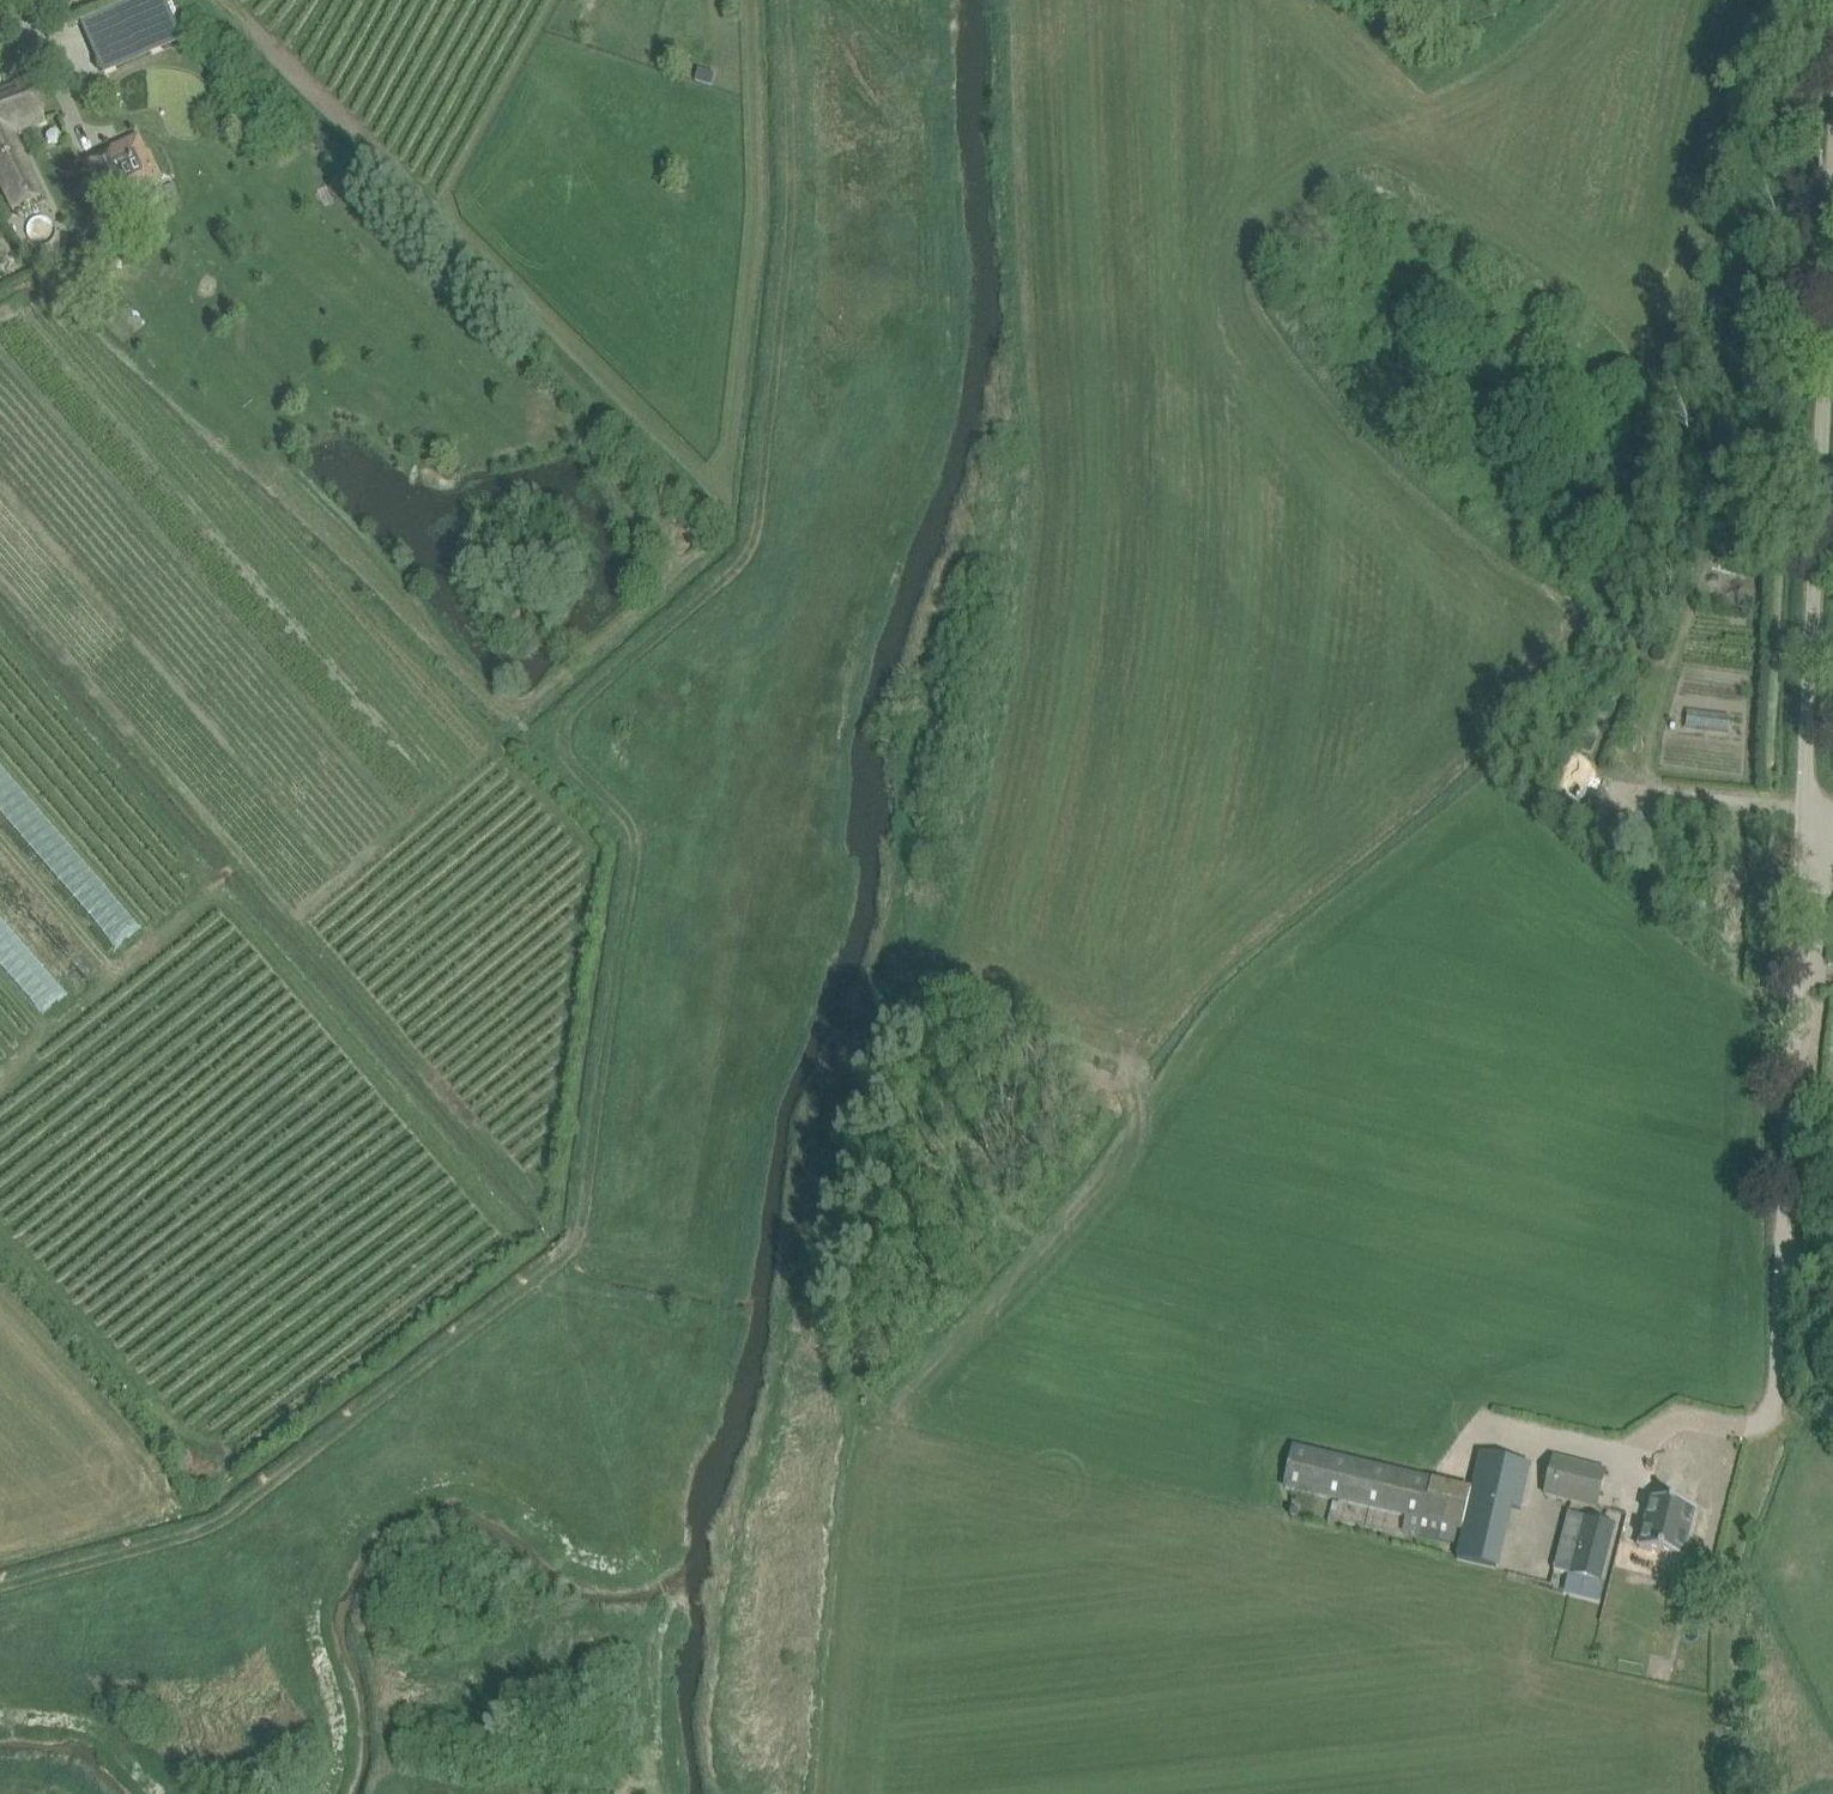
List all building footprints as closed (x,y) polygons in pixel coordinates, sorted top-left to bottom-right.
[(158,10),(174,3),(172,0),(153,0),(158,10)] [(1414,0),(1398,0),(1405,8),(1414,0)] [(0,90),(0,181),(14,212),(44,199),(12,132),(44,121),(29,79),(0,90)] [(112,149),(82,162),(103,210),(134,196),(160,184),(159,183),(163,181),(150,153),(146,154),(138,137),(112,149)] [(24,219),(11,229),(35,261),(48,251),(24,219)] [(1471,1486),(1295,1444),(1286,1488),(1418,1519),(1415,1534),(1455,1542),(1458,1529),(1462,1530),(1471,1486)] [(1532,1462),(1510,1457),(1479,1450),(1471,1486),(1462,1530),(1456,1558),(1497,1567),(1512,1503),(1522,1505),(1532,1462)] [(1551,1458),(1543,1494),(1594,1506),(1602,1470),(1551,1458)] [(1639,1496),(1628,1545),(1657,1551),(1656,1554),(1658,1559),(1668,1561),(1671,1558),(1671,1555),(1684,1558),(1689,1536),(1681,1534),(1687,1507),(1639,1496)] [(1555,1571),(1601,1582),(1615,1526),(1569,1514),(1555,1571)]
